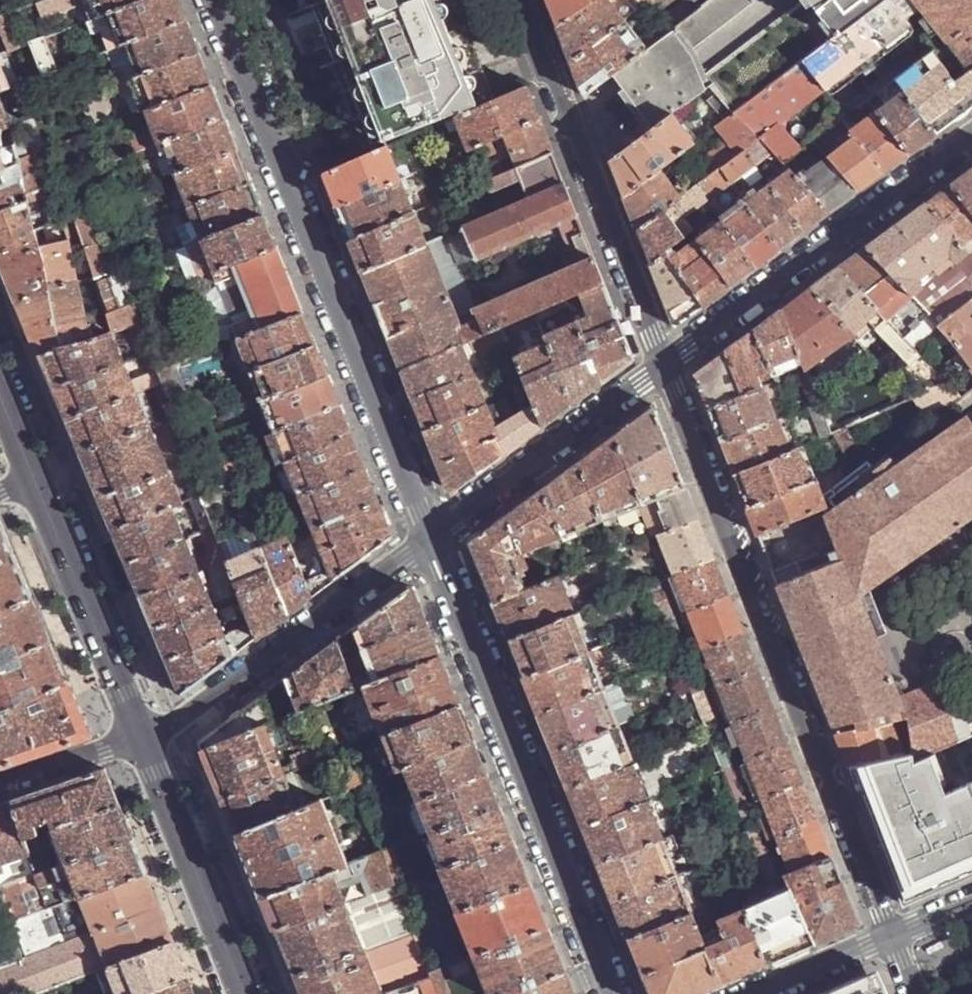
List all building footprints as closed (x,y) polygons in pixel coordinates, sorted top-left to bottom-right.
[(39,2),(45,17),(77,5),(83,2),(83,1),(85,0),(43,0),(39,2)] [(84,22),(89,20),(85,8),(96,3),(95,0),(85,0),(83,1),(83,2),(77,5),(84,22)] [(101,15),(110,11),(139,0),(95,0),(96,3),(101,15)] [(110,11),(115,25),(123,44),(126,42),(187,19),(180,0),(139,0),(110,11)] [(327,0),(332,13),(342,39),(383,140),(475,103),(447,33),(440,14),(434,0),(327,0)] [(440,14),(456,7),(453,0),(434,0),(440,14)] [(552,14),(557,28),(594,0),(546,0),(552,14)] [(557,28),(563,44),(570,61),(621,23),(607,0),(594,0),(557,28)] [(652,0),(626,0),(635,12),(652,0)] [(672,28),(689,50),(756,0),(709,0),(672,28)] [(836,37),(808,0),(807,0),(708,76),(715,85),(711,87),(717,95),(734,113),(802,63),(836,37)] [(802,63),(819,85),(920,9),(912,0),(885,0),(836,37),(802,63)] [(836,37),(885,0),(808,0),(836,37)] [(920,9),(924,14),(931,23),(936,29),(947,42),(971,23),(971,0),(912,0),(920,9)] [(85,8),(89,20),(90,19),(101,15),(96,3),(85,8)] [(90,19),(94,32),(115,25),(110,11),(101,15),(90,19)] [(11,49),(20,46),(8,14),(0,17),(0,22),(11,49)] [(931,23),(924,14),(918,19),(925,28),(931,23)] [(193,32),(187,19),(126,42),(140,76),(201,52),(193,32)] [(621,23),(570,61),(577,78),(584,96),(613,74),(645,49),(621,23)] [(947,42),(955,52),(970,72),(971,71),(971,23),(947,42)] [(464,26),(447,33),(475,103),(492,97),(479,65),(464,26)] [(689,50),(672,28),(657,40),(645,49),(613,74),(623,89),(654,130),(674,115),(711,87),(715,85),(708,76),(689,50)] [(936,29),(835,106),(846,119),(848,117),(895,81),(909,71),(934,52),(947,42),(936,29)] [(33,41),(47,73),(60,68),(47,36),(33,41)] [(368,146),(383,140),(342,39),(328,45),(368,146)] [(11,49),(8,51),(20,83),(22,83),(35,77),(47,73),(33,41),(20,46),(11,49)] [(106,50),(120,84),(136,77),(140,76),(126,42),(123,44),(106,50)] [(947,42),(934,52),(941,63),(955,52),(947,42)] [(140,76),(136,77),(148,109),(213,84),(205,64),(201,52),(140,76)] [(909,71),(950,126),(971,110),(971,72),(971,71),(970,72),(956,83),(941,63),(934,52),(909,71)] [(6,89),(11,87),(0,59),(0,91),(6,89)] [(819,85),(802,63),(734,113),(758,140),(767,149),(783,167),(794,158),(842,122),(846,119),(835,106),(796,135),(784,121),(824,91),(819,85)] [(909,71),(895,81),(905,93),(936,136),(950,126),(909,71)] [(109,88),(120,120),(148,109),(136,77),(120,84),(109,88)] [(6,89),(19,121),(37,114),(22,83),(20,83),(11,87),(6,89)] [(213,84),(148,109),(153,123),(161,141),(165,139),(226,116),(218,97),(213,84)] [(459,128),(467,150),(479,145),(491,140),(505,134),(539,119),(532,100),(527,87),(455,118),(459,128)] [(654,130),(623,89),(617,93),(647,135),(654,130)] [(905,93),(878,113),(910,156),(926,144),(936,136),(905,93)] [(717,95),(709,101),(724,122),(734,113),(717,95)] [(1,129),(11,126),(0,100),(0,130),(1,129)] [(724,122),(717,126),(727,141),(738,155),(743,151),(758,140),(734,113),(724,122)] [(878,113),(851,133),(855,138),(883,175),(900,163),(910,156),(878,113)] [(647,135),(610,162),(624,197),(660,170),(694,143),(674,115),(654,130),(647,135)] [(231,129),(226,116),(165,139),(178,172),(238,149),(231,129)] [(846,119),(842,122),(846,126),(852,121),(848,117),(846,119)] [(447,133),(459,128),(455,118),(443,122),(447,133)] [(539,119),(505,134),(513,155),(518,168),(553,153),(545,132),(539,119)] [(153,123),(126,133),(132,152),(154,143),(161,141),(153,123)] [(21,162),(20,158),(17,144),(6,148),(1,129),(0,130),(0,170),(21,162)] [(855,138),(851,133),(846,136),(850,141),(855,138)] [(850,141),(827,160),(858,194),(874,182),(883,175),(855,138),(850,141)] [(148,169),(153,182),(160,179),(178,172),(165,139),(161,141),(154,143),(162,163),(148,169)] [(496,154),(491,140),(479,145),(485,159),(496,154)] [(758,140),(743,151),(751,161),(767,149),(758,140)] [(699,167),(706,179),(719,169),(738,155),(727,141),(697,164),(699,167)] [(387,146),(323,173),(331,192),(336,206),(401,179),(387,146)] [(238,149),(178,172),(191,204),(252,181),(244,161),(238,149)] [(50,183),(51,183),(40,151),(31,154),(34,162),(22,167),(25,182),(39,176),(42,186),(50,183)] [(738,155),(719,169),(730,183),(754,165),(751,161),(743,151),(738,155)] [(565,182),(553,153),(518,168),(505,174),(493,179),(486,182),(491,191),(492,193),(520,181),(528,199),(565,182)] [(34,162),(31,154),(20,158),(21,162),(22,167),(34,162)] [(794,158),(783,167),(789,173),(798,181),(806,174),(794,158)] [(499,160),(487,166),(493,179),(505,174),(500,161),(499,160)] [(806,174),(798,181),(830,215),(847,202),(858,194),(827,160),(806,174)] [(29,200),(27,191),(25,182),(22,167),(21,162),(0,170),(0,211),(29,200)] [(706,179),(699,167),(690,174),(688,175),(696,187),(697,187),(706,179)] [(952,182),(971,207),(971,167),(961,175),(952,182)] [(706,179),(697,187),(707,201),(713,196),(730,183),(719,169),(706,179)] [(660,170),(624,197),(632,218),(638,231),(665,211),(680,199),(667,179),(666,178),(660,170)] [(160,179),(173,212),(191,204),(178,172),(160,179)] [(789,173),(770,187),(804,234),(820,222),(830,215),(798,181),(789,173)] [(39,176),(25,182),(27,191),(41,186),(42,186),(39,176)] [(401,179),(336,206),(344,225),(350,240),(414,213),(401,179)] [(252,181),(191,204),(195,218),(203,237),(264,214),(257,194),(252,181)] [(486,182),(438,203),(442,213),(453,209),(453,207),(491,191),(486,182)] [(577,214),(565,182),(528,199),(461,229),(475,260),(549,227),(557,223),(577,214)] [(927,200),(962,242),(971,235),(971,207),(952,182),(937,193),(927,200)] [(44,195),(53,221),(62,218),(50,183),(42,186),(41,186),(44,195)] [(41,186),(27,191),(29,200),(32,199),(44,195),(41,186)] [(665,211),(684,238),(692,232),(692,231),(685,219),(697,209),(709,225),(713,222),(716,227),(722,223),(716,213),(707,201),(697,187),(696,187),(680,199),(665,211)] [(770,187),(745,206),(780,252),(794,241),(804,234),(770,187)] [(743,191),(738,195),(744,203),(747,197),(743,191)] [(713,196),(707,201),(716,213),(722,209),(713,196)] [(0,211),(0,251),(37,236),(35,228),(37,228),(32,199),(29,200),(0,211)] [(910,214),(897,223),(932,264),(949,252),(962,242),(927,200),(910,214)] [(168,214),(173,227),(177,225),(195,218),(191,204),(173,212),(168,214)] [(722,223),(755,270),(770,259),(780,252),(745,206),(722,223)] [(87,208),(75,213),(82,236),(86,245),(98,240),(87,208)] [(665,211),(638,231),(646,252),(651,266),(668,255),(665,251),(684,238),(665,211)] [(75,213),(67,216),(74,239),(82,236),(75,213)] [(362,271),(427,245),(414,213),(350,240),(357,258),(362,271)] [(264,214),(203,237),(215,269),(238,260),(277,246),(269,227),(264,214)] [(577,214),(557,223),(560,231),(574,266),(594,257),(577,214)] [(195,218),(177,225),(184,244),(188,243),(203,237),(195,218)] [(560,231),(557,223),(549,227),(552,234),(560,231)] [(716,227),(698,241),(731,287),(746,276),(755,270),(722,223),(716,227)] [(879,236),(867,245),(905,286),(915,278),(932,264),(897,223),(879,236)] [(475,260),(461,229),(446,235),(446,237),(458,267),(475,260)] [(18,301),(48,289),(48,287),(79,280),(70,237),(40,244),(38,236),(37,236),(0,251),(0,258),(9,279),(18,301)] [(188,243),(200,275),(213,270),(215,269),(203,237),(188,243)] [(457,318),(476,310),(458,267),(446,237),(427,245),(457,318)] [(98,240),(86,245),(96,275),(97,278),(109,274),(98,240)] [(672,260),(705,307),(721,295),(731,287),(698,241),(672,260)] [(962,242),(949,252),(955,260),(969,250),(962,242)] [(461,344),(465,341),(457,318),(427,245),(362,271),(373,300),(382,323),(393,349),(401,369),(461,344)] [(850,257),(838,266),(887,317),(913,294),(905,286),(867,245),(850,257)] [(277,246),(238,260),(243,271),(259,312),(264,327),(303,311),(288,275),(277,246)] [(955,260),(964,278),(971,288),(971,247),(969,250),(955,260)] [(932,264),(915,278),(923,287),(913,294),(926,308),(964,278),(955,260),(949,252),(932,264)] [(664,300),(675,328),(693,315),(705,307),(672,260),(668,255),(651,266),(664,300)] [(603,282),(594,257),(574,266),(476,310),(457,318),(465,341),(470,339),(482,335),(501,326),(508,323),(529,315),(534,312),(566,298),(573,295),(578,293),(603,282)] [(213,270),(217,282),(218,282),(243,271),(238,260),(215,269),(213,270)] [(821,278),(809,287),(854,335),(857,339),(866,348),(883,333),(906,359),(900,364),(926,391),(947,382),(914,346),(904,336),(887,317),(838,266),(821,278)] [(259,312),(243,271),(218,282),(234,321),(259,312)] [(97,278),(108,312),(120,306),(109,274),(97,278)] [(915,278),(905,286),(913,294),(923,287),(915,278)] [(926,308),(930,313),(940,323),(971,298),(971,288),(964,278),(926,308)] [(48,289),(18,301),(30,330),(40,354),(63,346),(63,344),(91,338),(89,330),(79,280),(48,287),(48,289)] [(603,282),(578,293),(587,317),(582,319),(576,322),(600,383),(634,359),(616,313),(608,293),(603,282)] [(792,300),(781,308),(801,360),(805,370),(806,370),(843,344),(854,335),(809,287),(792,300)] [(913,294),(887,317),(904,336),(930,313),(926,308),(913,294)] [(576,322),(582,319),(573,295),(566,298),(570,307),(576,322)] [(534,312),(538,322),(570,307),(566,298),(534,312)] [(938,324),(971,365),(971,298),(940,323),(938,324)] [(111,322),(115,330),(128,325),(132,324),(126,304),(120,306),(108,312),(111,322)] [(764,321),(754,329),(770,370),(801,360),(781,308),(764,321)] [(239,337),(252,369),(316,344),(308,324),(303,311),(264,327),(239,337)] [(234,321),(233,322),(239,337),(264,327),(259,312),(234,321)] [(529,315),(532,325),(538,323),(538,322),(534,312),(529,315)] [(930,313),(904,336),(914,346),(931,331),(938,324),(940,323),(930,313)] [(132,324),(128,325),(140,355),(151,351),(139,321),(132,324)] [(111,322),(89,330),(91,338),(111,331),(115,330),(111,322)] [(547,344),(572,405),(600,383),(576,322),(544,335),(547,344)] [(512,335),(508,323),(501,326),(506,337),(512,335)] [(938,324),(931,331),(951,353),(954,351),(971,373),(971,365),(938,324)] [(501,326),(482,335),(485,343),(491,357),(493,362),(504,357),(512,353),(506,337),(501,326)] [(736,341),(725,350),(743,394),(763,387),(758,375),(770,370),(754,329),(736,341)] [(48,373),(53,386),(124,361),(111,331),(91,338),(63,344),(63,346),(40,354),(48,373)] [(473,347),(485,343),(482,335),(470,339),(473,347)] [(854,335),(843,344),(846,349),(857,339),(854,335)] [(321,355),(316,344),(252,369),(263,399),(328,374),(321,355)] [(412,398),(472,372),(461,344),(401,369),(408,386),(412,398)] [(547,344),(514,357),(523,380),(533,405),(542,427),(572,405),(547,344)] [(706,363),(693,373),(706,407),(743,394),(725,350),(706,363)] [(148,373),(131,379),(137,392),(164,382),(158,369),(151,351),(140,355),(148,373)] [(514,357),(512,353),(504,357),(515,385),(523,380),(514,357)] [(475,364),(478,370),(493,362),(491,357),(475,364)] [(60,404),(66,417),(137,392),(131,379),(124,361),(53,386),(60,404)] [(176,362),(158,369),(164,382),(172,400),(189,393),(176,362)] [(496,369),(493,362),(478,370),(480,376),(483,375),(496,369)] [(485,403),(493,399),(483,375),(480,376),(478,370),(472,372),(485,403)] [(805,370),(797,373),(811,406),(818,403),(806,370),(805,370)] [(425,429),(485,403),(472,372),(412,398),(419,417),(425,429)] [(778,373),(772,375),(775,382),(781,380),(778,373)] [(947,382),(961,397),(971,389),(957,373),(947,382)] [(334,389),(328,374),(263,399),(275,429),(340,403),(334,389)] [(515,385),(514,386),(522,405),(520,406),(522,411),(533,405),(523,380),(515,385)] [(833,434),(848,460),(861,451),(853,440),(907,416),(917,432),(956,401),(961,397),(947,382),(926,391),(913,398),(881,412),(876,411),(848,427),(833,434)] [(743,394),(706,407),(714,426),(719,440),(776,419),(763,387),(743,394)] [(956,401),(962,410),(971,402),(971,389),(961,397),(956,401)] [(74,437),(79,449),(150,423),(137,392),(66,417),(74,437)] [(340,403),(275,429),(287,459),(352,433),(344,415),(340,403)] [(542,427),(533,405),(522,411),(494,426),(485,403),(425,429),(437,462),(447,488),(459,489),(542,427)] [(643,502),(657,497),(657,496),(686,484),(654,403),(615,432),(643,502)] [(811,406),(810,406),(824,437),(832,434),(818,403),(811,406)] [(859,593),(869,586),(971,515),(971,412),(895,466),(887,455),(872,467),(822,505),(822,507),(820,508),(836,549),(818,556),(816,552),(772,570),(836,733),(889,720),(907,715),(912,750),(914,759),(969,734),(963,713),(952,716),(952,714),(971,708),(971,701),(951,707),(944,691),(940,681),(900,696),(876,635),(859,593)] [(776,419),(719,440),(732,472),(789,451),(776,419)] [(89,472),(99,496),(169,469),(150,423),(79,449),(89,472)] [(615,432),(579,459),(603,518),(609,516),(643,502),(615,432)] [(352,433),(287,459),(314,527),(315,527),(378,502),(371,482),(366,469),(357,447),(352,433)] [(789,451),(732,472),(756,532),(763,529),(820,508),(822,507),(822,505),(819,497),(813,481),(810,482),(798,448),(789,451)] [(276,464),(303,531),(314,527),(287,459),(276,464)] [(543,486),(562,535),(569,532),(603,518),(579,459),(558,475),(543,486)] [(822,505),(872,467),(867,461),(819,497),(822,505)] [(107,515),(112,528),(173,505),(183,501),(169,469),(99,496),(107,515)] [(234,481),(238,491),(247,487),(243,477),(234,481)] [(686,484),(657,496),(657,497),(665,516),(671,530),(699,518),(686,484)] [(521,502),(505,513),(522,552),(531,548),(562,535),(543,486),(521,502)] [(227,559),(228,560),(260,547),(257,539),(254,532),(238,491),(205,504),(214,526),(227,559)] [(190,498),(204,530),(214,526),(205,504),(202,494),(190,498)] [(384,516),(378,502),(315,527),(332,569),(335,578),(368,554),(393,537),(384,516)] [(121,547),(126,560),(186,537),(173,505),(112,528),(121,547)] [(528,589),(520,572),(528,568),(522,552),(505,513),(483,530),(469,541),(483,575),(494,603),(528,589)] [(609,516),(603,518),(606,526),(612,524),(609,516)] [(665,516),(658,518),(660,522),(653,525),(657,536),(660,534),(671,530),(665,516)] [(671,530),(660,534),(675,573),(715,557),(699,518),(671,530)] [(0,521),(0,560),(13,554),(2,526),(0,521)] [(648,534),(643,536),(645,541),(646,540),(652,538),(657,536),(653,525),(648,527),(646,529),(648,534)] [(214,526),(204,530),(212,553),(195,559),(199,569),(216,563),(227,559),(214,526)] [(288,538),(304,579),(332,569),(315,527),(314,527),(303,531),(289,537),(288,538)] [(262,528),(254,532),(257,539),(265,536),(262,528)] [(562,535),(565,541),(571,539),(569,532),(562,535)] [(562,535),(531,548),(534,556),(565,543),(565,541),(562,535)] [(186,537),(126,560),(134,579),(139,592),(199,569),(195,559),(186,537)] [(260,547),(287,614),(302,603),(311,596),(304,579),(288,538),(260,547)] [(617,539),(612,541),(613,544),(617,552),(627,548),(622,544),(621,540),(617,539)] [(646,540),(645,541),(630,547),(634,557),(650,550),(646,540)] [(617,552),(613,544),(608,546),(608,551),(610,555),(617,552)] [(252,620),(258,635),(275,623),(287,614),(260,547),(228,560),(232,570),(236,579),(240,589),(244,600),(248,609),(252,620)] [(531,548),(522,552),(528,568),(536,586),(545,582),(534,556),(531,548)] [(580,552),(570,555),(576,569),(586,565),(580,552)] [(13,554),(0,560),(0,609),(31,597),(20,570),(13,554)] [(715,557),(675,573),(689,610),(730,594),(715,557)] [(216,563),(220,574),(232,570),(228,560),(227,559),(216,563)] [(147,612),(152,625),(213,601),(199,569),(139,592),(147,612)] [(304,579),(311,596),(326,585),(335,578),(332,569),(304,579)] [(528,589),(494,603),(503,625),(509,639),(572,613),(560,583),(566,581),(563,575),(545,582),(536,586),(528,589)] [(661,578),(650,583),(664,620),(675,615),(661,578)] [(224,583),(228,594),(240,589),(236,579),(224,583)] [(887,631),(869,586),(859,593),(876,635),(887,631)] [(354,627),(362,649),(425,621),(418,601),(413,589),(411,587),(407,587),(354,627)] [(240,589),(228,594),(233,605),(244,600),(240,589)] [(730,594),(689,610),(705,647),(744,631),(730,594)] [(49,640),(38,614),(31,597),(0,609),(0,660),(49,640)] [(213,601),(152,625),(161,645),(165,657),(225,632),(213,601)] [(248,609),(237,614),(241,625),(252,620),(248,609)] [(689,610),(681,613),(696,650),(705,647),(689,610)] [(572,613),(509,639),(517,661),(523,675),(588,650),(575,619),(581,616),(579,611),(572,613)] [(675,615),(664,620),(679,657),(690,653),(675,615)] [(241,625),(225,632),(234,653),(249,642),(258,635),(252,620),(241,625)] [(425,621),(362,649),(375,681),(439,655),(431,635),(425,621)] [(342,636),(335,641),(354,689),(363,686),(375,681),(362,649),(354,627),(342,636)] [(744,631),(705,647),(719,685),(760,669),(744,631)] [(225,632),(165,657),(174,678),(179,691),(182,692),(234,653),(225,632)] [(0,660),(0,708),(66,681),(55,655),(49,640),(0,660)] [(290,715),(299,712),(331,699),(327,688),(335,685),(339,695),(354,689),(335,641),(308,662),(262,696),(275,721),(290,715)] [(588,650),(523,675),(532,698),(539,714),(603,688),(588,650)] [(690,653),(679,657),(709,733),(720,728),(690,653)] [(375,681),(363,686),(382,734),(458,704),(447,676),(439,655),(375,681)] [(760,669),(719,685),(734,722),(775,707),(760,669)] [(66,681),(0,708),(0,715),(1,718),(0,719),(0,765),(88,736),(75,703),(66,681)] [(603,688),(539,714),(547,735),(554,752),(619,726),(612,710),(627,704),(618,682),(603,688)] [(944,691),(951,707),(971,701),(971,682),(944,691)] [(227,722),(198,743),(200,750),(263,726),(275,721),(262,696),(227,722)] [(458,704),(382,734),(397,769),(404,766),(473,739),(464,718),(458,704)] [(775,707),(734,722),(749,760),(789,744),(775,707)] [(299,712),(290,715),(293,723),(302,720),(299,712)] [(902,753),(912,750),(907,715),(889,720),(902,753)] [(902,753),(889,720),(836,733),(874,829),(893,821),(898,833),(879,841),(905,904),(971,874),(971,733),(969,734),(914,759),(912,750),(902,753)] [(263,726),(200,750),(213,780),(221,799),(284,774),(274,751),(263,726)] [(619,726),(554,752),(562,773),(569,789),(633,763),(619,726)] [(720,728),(709,733),(723,770),(736,765),(720,728)] [(473,739),(404,766),(418,799),(486,772),(478,752),(473,739)] [(789,744),(749,760),(764,797),(804,781),(789,744)] [(280,749),(274,751),(284,774),(290,772),(280,749)] [(325,757),(316,761),(320,771),(329,767),(325,757)] [(649,757),(633,763),(648,800),(657,796),(663,793),(649,757)] [(633,763),(569,789),(577,809),(584,825),(648,800),(633,763)] [(736,765),(723,770),(738,807),(751,802),(736,765)] [(57,785),(13,800),(26,838),(41,832),(38,824),(52,819),(55,828),(121,804),(112,781),(107,769),(57,785)] [(486,772),(418,799),(431,832),(431,833),(499,806),(491,785),(486,772)] [(362,773),(336,783),(339,792),(354,786),(366,782),(362,773)] [(284,774),(221,799),(230,822),(235,834),(298,808),(284,774)] [(804,781),(764,797),(778,833),(819,817),(804,781)] [(339,792),(336,783),(328,787),(332,795),(339,792)] [(648,800),(584,825),(592,846),(598,862),(663,837),(649,803),(653,802),(654,805),(660,803),(657,796),(648,800)] [(764,797),(756,800),(770,837),(778,833),(764,797)] [(298,808),(235,834),(250,870),(261,897),(347,864),(321,799),(298,808)] [(0,804),(0,863),(31,852),(26,838),(13,800),(0,804)] [(751,802),(738,807),(752,844),(765,839),(751,802)] [(121,804),(55,828),(68,862),(135,837),(126,816),(121,804)] [(499,806),(431,833),(445,864),(513,839),(505,819),(499,806)] [(379,814),(367,819),(372,831),(383,826),(379,814)] [(819,817),(778,833),(793,871),(834,855),(819,817)] [(879,841),(898,833),(893,821),(874,829),(879,841)] [(41,832),(26,838),(31,852),(38,872),(68,862),(55,828),(41,832)] [(778,833),(770,837),(785,874),(793,871),(778,833)] [(387,835),(375,840),(380,852),(393,847),(387,835)] [(135,837),(68,862),(82,895),(148,872),(140,850),(135,837)] [(663,837),(598,862),(607,884),(614,899),(677,873),(663,837)] [(445,864),(440,866),(458,911),(530,882),(520,857),(513,839),(445,864)] [(765,839),(752,844),(767,881),(779,876),(765,839)] [(393,847),(380,852),(393,883),(399,881),(405,879),(393,847)] [(31,852),(0,863),(0,878),(2,884),(38,872),(31,852)] [(347,864),(261,897),(269,917),(274,928),(343,902),(335,881),(343,878),(357,873),(359,878),(365,894),(393,883),(380,852),(347,864)] [(793,871),(785,874),(788,881),(790,887),(815,942),(861,922),(834,855),(793,871)] [(38,872),(2,884),(3,887),(14,918),(30,913),(64,902),(82,895),(68,862),(38,872)] [(148,872),(82,895),(87,909),(96,931),(162,907),(154,885),(148,872)] [(359,878),(357,873),(343,878),(345,883),(359,878)] [(677,873),(614,899),(622,921),(629,936),(692,911),(677,873)] [(767,881),(739,892),(745,908),(756,902),(790,887),(788,881),(783,883),(781,884),(779,876),(767,881)] [(405,879),(399,881),(417,926),(424,924),(405,879)] [(365,894),(343,902),(363,948),(412,930),(418,928),(417,926),(399,881),(393,883),(365,894)] [(530,882),(458,911),(476,954),(548,927),(537,901),(530,882)] [(759,907),(747,912),(768,963),(775,960),(809,945),(815,942),(790,887),(756,902),(759,907)] [(82,895),(64,902),(69,916),(87,909),(82,895)] [(343,902),(274,928),(285,955),(293,974),(363,948),(343,902)] [(756,902),(745,908),(747,912),(759,907),(756,902)] [(712,903),(692,911),(702,935),(721,928),(717,918),(712,903)] [(162,907),(96,931),(110,965),(175,941),(162,907)] [(745,908),(717,918),(721,928),(702,935),(722,984),(768,963),(747,912),(745,908)] [(87,909),(69,916),(78,938),(96,931),(87,909)] [(629,936),(645,977),(652,993),(699,993),(722,984),(702,935),(692,911),(629,936)] [(30,913),(14,918),(23,945),(27,956),(42,951),(30,913)] [(418,928),(412,930),(431,973),(439,969),(420,927),(418,928)] [(476,954),(493,993),(505,993),(565,970),(555,944),(548,927),(476,954)] [(412,930),(363,948),(382,993),(385,993),(432,976),(431,973),(412,930)] [(98,970),(110,965),(96,931),(78,938),(42,951),(27,956),(0,966),(0,993),(36,993),(98,970)] [(110,965),(121,993),(140,993),(189,975),(180,952),(175,941),(110,965)] [(0,953),(0,966),(27,956),(23,945),(0,953)] [(809,945),(775,960),(777,963),(810,948),(809,945)] [(293,974),(301,993),(381,993),(382,993),(363,948),(293,974)] [(431,973),(432,976),(440,993),(493,993),(476,954),(439,969),(431,973)] [(98,970),(107,993),(121,993),(110,965),(98,970)] [(505,993),(575,993),(571,984),(565,970),(505,993)] [(194,989),(189,975),(140,993),(196,993),(194,989)] [(385,993),(440,993),(432,976),(385,993)] [(885,987),(861,977),(832,990),(834,993),(888,993),(885,987)]
